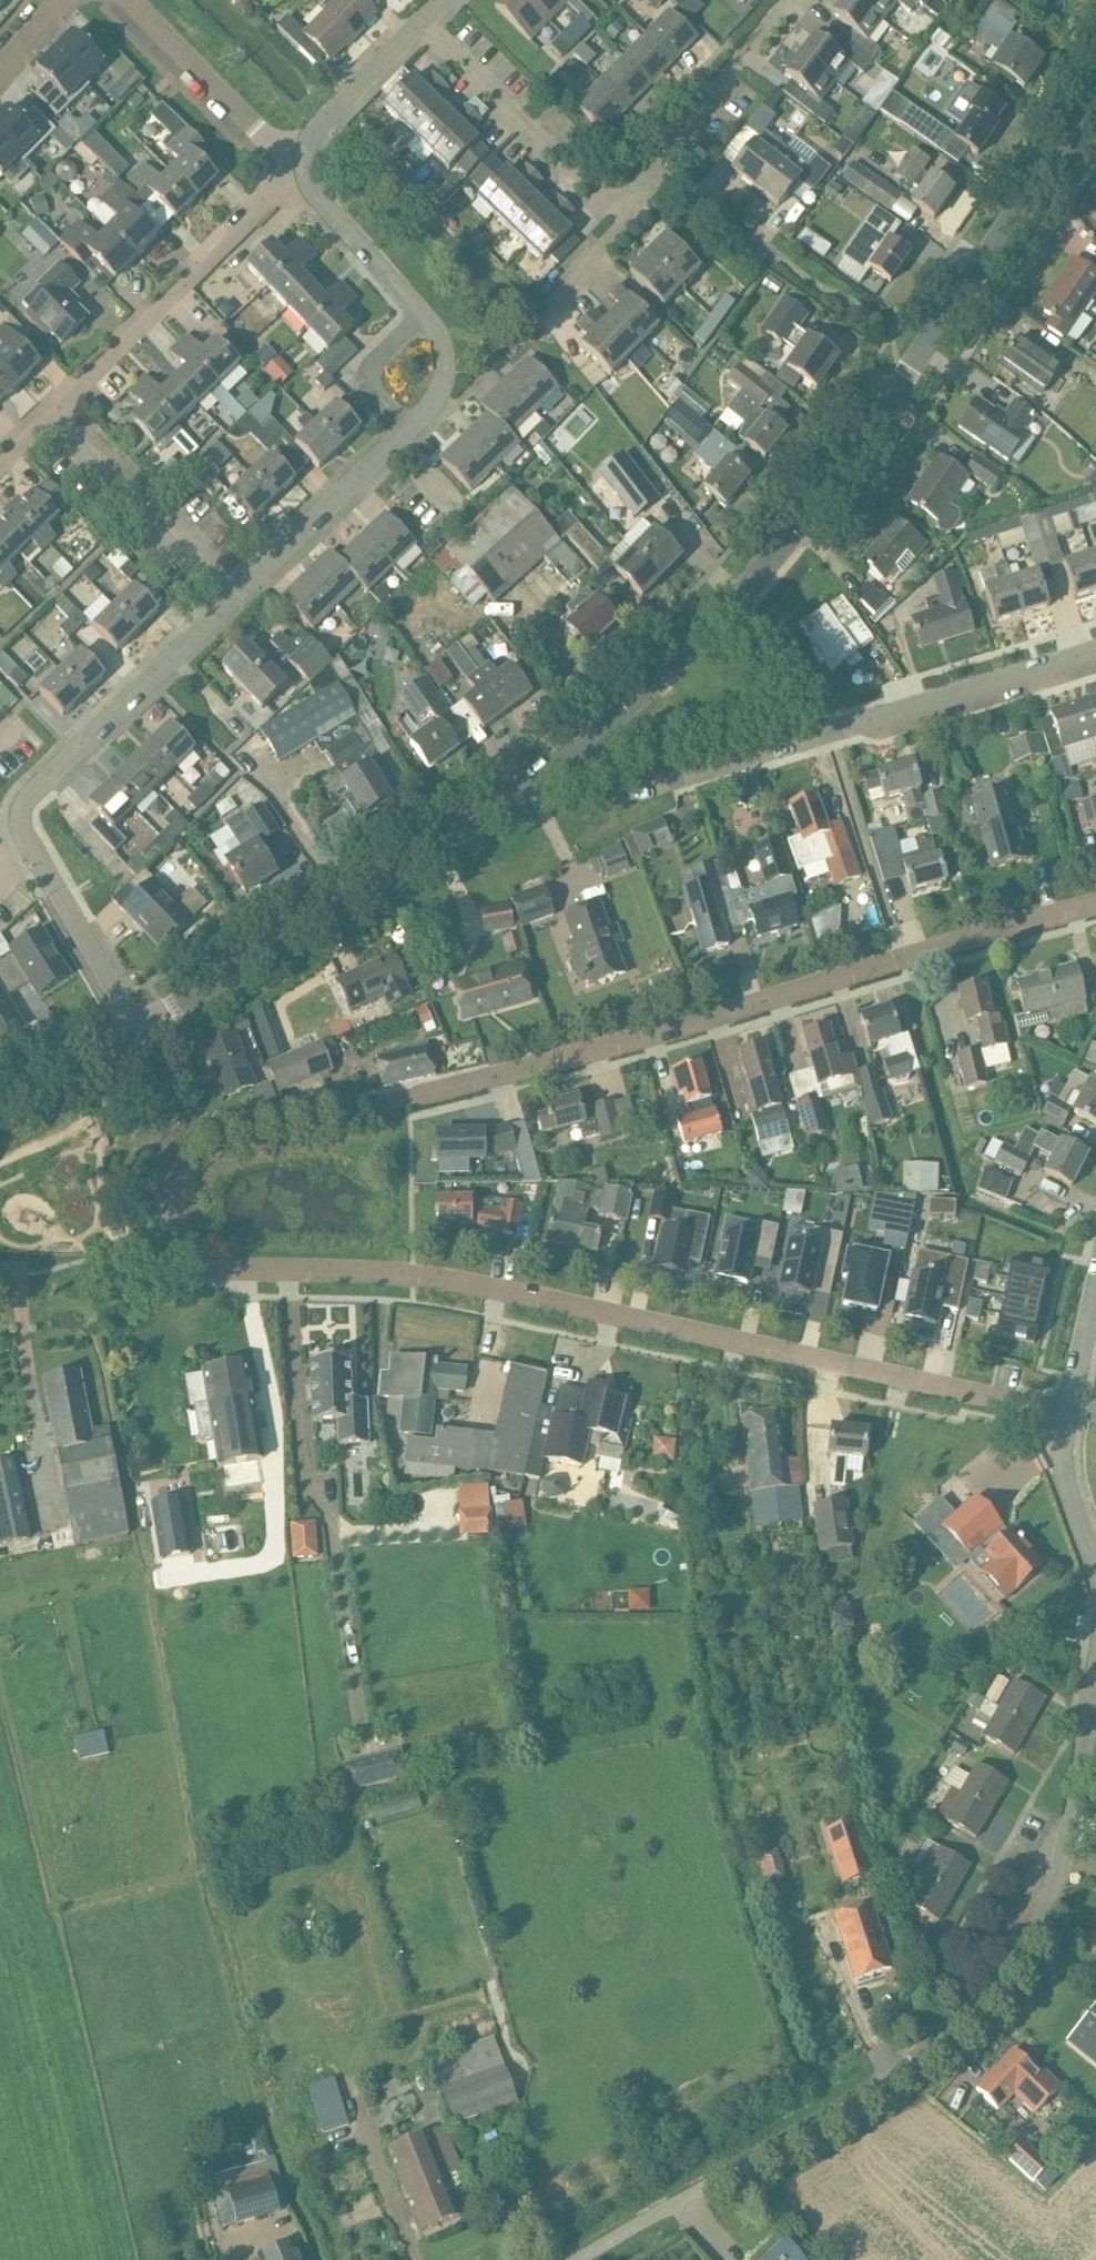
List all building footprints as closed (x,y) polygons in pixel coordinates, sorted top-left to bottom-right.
[(9,0),(0,0),(0,11),(9,0)] [(354,39),(378,15),(363,0),(338,0),(332,6),(327,1),(321,6),(327,12),(354,39)] [(549,23),(525,0),(503,0),(495,8),(530,42),(549,23)] [(567,5),(562,0),(525,0),(549,23),(567,5)] [(854,0),(845,0),(833,16),(851,30),(843,41),(873,64),(881,53),(867,42),(883,22),(854,0)] [(883,22),(898,3),(912,13),(920,3),(916,0),(854,0),(883,22)] [(1017,25),(991,8),(972,37),(990,49),(991,48),(1002,55),(993,68),(1024,89),(1042,62),(1011,41),(1007,40),(1017,25)] [(583,9),(577,15),(580,18),(587,25),(594,19),(583,9)] [(331,62),(354,39),(327,12),(305,34),(288,17),(277,28),(316,66),(325,57),(331,62)] [(671,12),(647,36),(674,63),(698,38),(671,12)] [(571,27),(582,38),(591,29),(587,25),(580,18),(571,27)] [(621,31),(614,24),(604,34),(611,41),(621,31)] [(86,84),(86,83),(104,66),(73,34),(54,53),(86,84)] [(674,63),(647,36),(623,60),(651,87),(674,63)] [(572,48),(561,37),(550,47),(562,59),(572,48)] [(873,64),(843,41),(835,52),(816,38),(801,56),(835,83),(850,64),(864,75),(873,64)] [(585,67),(594,58),(583,47),(574,56),(585,67)] [(90,87),(86,83),(86,84),(54,53),(36,71),(48,84),(35,96),(58,119),(90,87)] [(820,103),(835,83),(801,56),(786,77),(804,91),(795,103),(825,126),(834,114),(820,103)] [(623,60),(600,83),(628,110),(651,87),(623,60)] [(938,73),(956,85),(963,74),(946,62),(938,73)] [(384,108),(401,124),(442,82),(435,75),(422,88),(413,79),(412,80),(403,71),(383,92),(391,100),(384,108)] [(120,81),(108,93),(117,102),(129,90),(120,81)] [(401,124),(417,140),(445,111),(437,102),(450,90),(442,82),(401,124)] [(628,110),(600,83),(576,108),(604,135),(628,110)] [(956,141),(978,156),(998,128),(994,125),(1004,111),(984,97),(985,96),(982,94),(981,96),(969,87),(949,117),(965,128),(956,141)] [(776,89),(762,106),(771,113),(785,95),(778,90),(776,89)] [(135,111),(144,102),(136,93),(126,102),(135,111)] [(181,164),(171,174),(196,200),(217,180),(198,161),(209,150),(163,104),(150,117),(172,139),(164,147),(181,164)] [(733,173),(755,190),(787,149),(766,132),(777,118),(771,113),(762,106),(745,128),(759,139),(733,173)] [(931,113),(920,106),(904,129),(916,137),(917,136),(939,151),(950,135),(943,129),(948,121),(933,111),(931,113)] [(417,140),(433,156),(474,114),(467,107),(454,119),(445,111),(417,140)] [(0,118),(0,138),(21,160),(20,160),(24,164),(56,132),(33,110),(21,122),(9,110),(0,118)] [(482,121),(474,114),(433,156),(450,172),(456,166),(467,177),(490,154),(469,134),(482,121)] [(134,122),(126,130),(134,139),(138,135),(138,126),(134,122)] [(860,138),(850,131),(842,140),(852,148),(860,138)] [(0,138),(0,176),(2,178),(20,160),(21,160),(0,138)] [(831,151),(842,160),(850,149),(840,141),(831,151)] [(787,149),(755,190),(778,208),(800,180),(815,191),(832,169),(816,157),(809,166),(787,149)] [(931,162),(913,150),(895,177),(913,189),(914,187),(921,191),(912,204),(935,220),(954,192),(931,176),(930,178),(924,173),(931,162)] [(129,172),(110,153),(101,162),(119,181),(129,172)] [(494,216),(535,174),(528,167),(516,179),(493,157),(460,191),(474,204),(478,200),(494,216)] [(65,185),(67,186),(69,185),(71,185),(73,184),(75,183),(76,181),(77,179),(78,178),(78,176),(78,173),(78,172),(77,170),(76,168),(75,166),(73,165),(71,164),(69,164),(67,163),(65,164),(63,164),(61,165),(60,166),(58,168),(57,170),(57,171),(56,174),(56,176),(57,178),(57,179),(58,181),(60,183),(61,184),(63,185),(65,185)] [(903,197),(854,163),(842,180),(891,214),(903,197)] [(124,186),(145,208),(148,211),(158,201),(176,220),(196,200),(171,174),(161,184),(144,166),(124,186)] [(115,190),(121,183),(119,181),(111,173),(104,179),(115,190)] [(494,216),(510,231),(539,202),(531,194),(543,181),(535,174),(494,216)] [(824,192),(835,199),(841,190),(830,182),(824,192)] [(145,208),(124,186),(121,184),(115,190),(101,203),(120,222),(109,233),(136,260),(157,239),(135,218),(145,208)] [(36,219),(49,215),(44,196),(31,199),(36,219)] [(510,231),(526,247),(567,205),(560,198),(547,211),(539,202),(510,231)] [(575,213),(567,205),(526,247),(543,264),(572,234),(563,225),(575,213)] [(900,226),(876,209),(842,257),(867,274),(870,269),(891,283),(910,256),(890,241),(900,226)] [(59,243),(37,221),(27,231),(48,253),(59,243)] [(116,280),(136,260),(109,233),(98,243),(80,224),(60,244),(84,268),(94,259),(116,280)] [(831,248),(805,230),(798,241),(823,259),(831,248)] [(477,233),(468,242),(474,248),(483,239),(477,233)] [(700,271),(666,238),(630,274),(664,308),(700,271)] [(268,289),(310,249),(301,240),(284,256),(272,243),(247,267),(268,289)] [(310,249),(268,289),(287,310),(312,286),(301,274),(318,258),(310,249)] [(23,305),(31,313),(62,345),(87,320),(75,308),(81,302),(73,294),(81,285),(59,263),(36,286),(39,288),(23,305)] [(1095,292),(1095,278),(1073,263),(1055,291),(1059,293),(1044,315),(1052,320),(1046,329),(1064,340),(1095,292)] [(767,276),(761,285),(774,294),(781,285),(767,276)] [(287,310),(307,331),(349,291),(341,283),(324,299),(312,286),(287,310)] [(622,307),(614,315),(644,345),(660,329),(630,299),(629,300),(617,287),(610,295),(622,307)] [(349,291),(307,331),(328,352),(315,364),(324,374),(325,374),(331,380),(358,354),(344,339),(353,330),(341,317),(358,301),(349,291)] [(726,296),(718,307),(728,314),(736,304),(726,296)] [(809,317),(783,298),(761,331),(782,346),(783,344),(798,355),(780,381),(793,390),(802,379),(817,389),(838,359),(799,332),(809,317)] [(217,311),(226,320),(234,311),(225,302),(217,311)] [(718,307),(710,317),(720,325),(728,314),(718,307)] [(585,319),(628,361),(644,345),(614,315),(606,324),(593,311),(585,319)] [(0,355),(0,367),(19,387),(40,366),(39,366),(49,357),(6,313),(0,319),(0,346),(4,351),(0,355)] [(710,317),(702,328),(712,335),(720,325),(710,317)] [(611,378),(628,361),(585,319),(578,326),(591,339),(582,348),(611,378)] [(712,335),(702,328),(695,338),(705,346),(712,335)] [(188,336),(179,345),(219,386),(241,366),(217,341),(204,353),(188,336)] [(1060,368),(1019,340),(1008,355),(1009,356),(1000,369),(1040,396),(1060,368)] [(175,381),(198,406),(219,386),(179,345),(170,353),(186,370),(175,381)] [(255,358),(265,370),(277,359),(267,348),(255,358)] [(789,391),(743,355),(732,370),(735,372),(727,382),(742,393),(727,412),(745,425),(739,438),(765,459),(787,433),(759,411),(763,406),(782,421),(791,410),(780,402),(789,391)] [(505,383),(535,414),(560,391),(530,359),(505,383)] [(19,387),(0,367),(0,405),(19,387)] [(325,374),(324,374),(315,383),(325,393),(334,383),(331,380),(325,374)] [(177,426),(198,406),(175,381),(162,393),(146,376),(137,385),(177,426)] [(681,387),(670,378),(658,392),(669,401),(681,387)] [(512,437),(535,414),(505,383),(481,407),(488,415),(489,414),(512,437)] [(115,439),(136,461),(152,445),(155,447),(168,435),(174,441),(183,433),(177,426),(137,385),(128,394),(144,411),(115,439)] [(572,388),(564,396),(573,405),(581,397),(572,388)] [(709,410),(685,390),(677,400),(700,420),(709,410)] [(248,414),(256,405),(259,403),(248,392),(237,403),(248,414)] [(1003,419),(977,401),(959,428),(1008,462),(1026,434),(1025,433),(1035,418),(1014,403),(1003,419)] [(238,423),(246,415),(247,415),(235,403),(226,412),(237,424),(238,423)] [(256,405),(248,414),(274,442),(283,433),(256,405)] [(317,425),(340,449),(361,429),(338,405),(317,425)] [(572,410),(542,442),(557,456),(587,425),(572,410)] [(274,442),(248,414),(238,423),(251,437),(265,451),(274,442)] [(488,415),(465,437),(508,481),(508,480),(507,479),(512,474),(502,463),(520,445),(512,437),(489,414),(488,415)] [(274,442),(292,460),(301,451),(319,470),(340,449),(317,425),(307,415),(297,425),(306,435),(296,446),(283,433),(274,442)] [(737,452),(700,420),(694,427),(708,439),(694,455),(717,475),(705,488),(726,506),(749,479),(728,462),(737,452)] [(533,434),(541,442),(552,431),(544,423),(533,434)] [(498,490),(508,481),(465,437),(441,461),(472,492),(487,478),(498,490)] [(265,451),(271,457),(272,456),(295,481),(304,473),(292,460),(274,442),(265,451)] [(271,457),(251,477),(274,501),(295,481),(272,456),(271,457)] [(633,517),(656,499),(623,456),(600,473),(633,517)] [(1004,475),(976,456),(965,473),(993,492),(1004,475)] [(960,514),(949,506),(967,480),(938,460),(908,503),(938,523),(938,530),(947,535),(954,532),(961,522),(960,514)] [(213,482),(201,468),(193,476),(214,499),(224,490),(215,480),(213,482)] [(253,521),(274,501),(251,477),(230,497),(253,521)] [(11,507),(48,546),(56,538),(47,529),(60,517),(58,515),(69,504),(48,482),(36,493),(35,491),(23,503),(19,499),(11,507)] [(564,539),(558,531),(553,535),(512,490),(454,543),(445,551),(487,597),(494,606),(500,600),(545,559),(570,587),(588,571),(561,542),(564,539)] [(1077,512),(1084,510),(1087,520),(1095,517),(1095,495),(1074,502),(1077,512)] [(1074,502),(1034,515),(1049,563),(1063,558),(1056,538),(1058,538),(1056,531),(1072,526),(1068,515),(1077,512),(1074,502)] [(11,507),(3,514),(8,519),(0,526),(0,535),(19,556),(29,565),(41,553),(48,546),(11,507)] [(386,514),(362,537),(393,569),(417,545),(386,514)] [(995,527),(998,538),(1002,552),(1026,544),(1027,546),(1028,546),(1029,547),(1037,574),(1051,569),(1049,563),(1034,515),(995,527)] [(571,519),(558,531),(564,539),(566,537),(603,577),(615,566),(578,525),(577,525),(571,519)] [(904,575),(914,561),(925,548),(917,541),(918,540),(895,522),(862,565),(884,582),(896,568),(904,575)] [(997,538),(998,538),(995,527),(968,536),(971,547),(997,538)] [(654,532),(635,552),(662,578),(682,559),(654,532)] [(9,584),(17,576),(8,567),(19,556),(0,535),(0,574),(9,584)] [(94,537),(89,542),(94,547),(99,541),(94,537)] [(393,569),(362,537),(339,560),(338,561),(361,584),(361,585),(369,593),(393,569)] [(431,558),(440,548),(432,541),(423,550),(431,558)] [(130,563),(118,551),(107,561),(118,574),(120,572),(129,582),(138,573),(129,563),(130,563)] [(337,607),(361,585),(361,584),(338,561),(339,560),(331,552),(307,576),(337,607)] [(662,578),(635,552),(615,571),(643,598),(662,578)] [(1091,557),(1064,566),(1075,600),(1095,593),(1095,572),(1091,557)] [(64,580),(73,571),(63,561),(53,570),(64,580)] [(996,626),(1023,617),(1012,583),(1013,583),(1007,565),(994,569),(1000,587),(985,592),(996,626)] [(966,589),(960,571),(933,579),(939,598),(925,603),(930,616),(913,621),(922,648),(973,633),(965,605),(963,606),(958,591),(966,589)] [(0,574),(0,588),(2,591),(9,584),(0,574)] [(1012,583),(1023,617),(1050,608),(1039,575),(1013,583),(1012,583)] [(337,607),(307,576),(282,599),(313,631),(337,607)] [(888,604),(868,584),(855,597),(876,616),(888,604)] [(114,609),(138,633),(159,613),(135,588),(114,609)] [(618,623),(588,590),(566,610),(575,619),(566,627),(588,651),(618,623)] [(53,605),(69,621),(79,631),(88,622),(62,596),(53,605)] [(872,640),(851,612),(841,599),(826,610),(799,630),(832,673),(858,653),(857,652),(872,640)] [(358,606),(349,615),(357,623),(366,615),(358,606)] [(117,653),(138,633),(114,609),(93,629),(117,653)] [(69,640),(79,631),(69,621),(60,631),(69,640)] [(372,623),(369,638),(385,641),(387,625),(372,623)] [(289,644),(280,653),(267,665),(243,689),(263,710),(287,686),(279,678),(276,674),(289,662),(291,665),(309,687),(329,668),(329,667),(332,664),(332,663),(301,632),(289,644)] [(280,653),(289,644),(280,634),(270,644),(280,653)] [(476,649),(478,648),(470,637),(457,646),(465,657),(476,649)] [(222,668),(243,689),(267,665),(247,644),(222,668)] [(484,731),(508,713),(487,686),(465,657),(457,646),(447,653),(468,680),(466,682),(475,695),(463,703),(484,731)] [(476,649),(465,657),(487,686),(508,713),(531,695),(511,668),(499,677),(489,665),(488,666),(476,649)] [(61,673),(84,697),(105,677),(82,653),(61,673)] [(329,668),(309,687),(316,698),(259,731),(280,765),(314,744),(321,757),(326,754),(338,773),(321,783),(336,807),(346,801),(357,818),(365,814),(390,799),(370,767),(391,754),(382,738),(388,735),(341,661),(329,668)] [(439,690),(452,679),(438,661),(424,671),(439,690)] [(29,680),(18,670),(9,679),(19,690),(29,680)] [(84,697),(61,673),(40,693),(63,718),(84,697)] [(457,724),(427,678),(398,698),(409,713),(396,723),(429,770),(457,750),(445,733),(457,724)] [(2,717),(17,702),(0,684),(0,710),(2,717)] [(1077,705),(1090,742),(1095,740),(1095,699),(1077,705)] [(1036,723),(1056,785),(1071,781),(1061,752),(1090,742),(1077,705),(1048,714),(1049,719),(1036,723)] [(150,746),(174,771),(195,750),(172,726),(150,746)] [(1017,741),(1023,762),(1045,756),(1039,735),(1017,741)] [(174,771),(150,746),(130,766),(154,791),(174,771)] [(210,774),(220,783),(229,774),(220,764),(210,774)] [(920,790),(913,764),(863,778),(867,795),(883,791),(886,800),(903,795),(911,826),(946,816),(940,792),(925,796),(926,798),(922,799),(919,791),(920,790)] [(130,766),(110,786),(133,810),(154,791),(130,766)] [(1067,805),(1082,801),(1077,782),(1062,786),(1067,805)] [(205,784),(196,793),(205,803),(215,794),(205,784)] [(113,829),(133,810),(110,786),(89,806),(101,818),(90,828),(114,854),(126,842),(113,829)] [(1015,817),(1008,789),(971,799),(979,827),(981,826),(993,871),(1026,861),(1013,817),(1015,817)] [(205,803),(196,793),(186,802),(196,812),(205,803)] [(827,829),(816,797),(789,807),(800,838),(787,843),(798,873),(826,862),(836,888),(861,878),(841,824),(827,829)] [(1076,806),(1082,828),(1095,824),(1095,801),(1076,806)] [(280,834),(262,805),(245,817),(243,814),(225,825),(235,842),(215,855),(224,870),(229,867),(247,895),(276,876),(256,846),(259,844),(260,846),(280,834)] [(666,827),(663,819),(632,834),(641,855),(651,851),(645,837),(666,827)] [(169,828),(160,837),(170,847),(171,846),(179,838),(169,828)] [(894,829),(870,835),(877,857),(901,851),(894,829)] [(151,866),(170,847),(160,837),(141,855),(151,866)] [(179,838),(171,846),(179,854),(187,846),(179,838)] [(796,898),(779,841),(753,849),(764,886),(767,885),(773,904),(749,911),(758,939),(797,928),(789,900),(796,898)] [(902,859),(912,894),(946,884),(939,858),(938,858),(933,841),(916,846),(918,854),(902,859)] [(601,854),(611,880),(630,873),(621,847),(601,854)] [(702,955),(728,948),(719,916),(736,910),(731,895),(724,877),(720,862),(690,872),(695,888),(683,892),(702,955)] [(724,877),(731,895),(741,892),(735,873),(724,877)] [(206,906),(191,890),(176,904),(155,881),(124,911),(161,950),(206,906)] [(555,918),(544,887),(510,899),(522,930),(555,918)] [(860,933),(882,926),(876,904),(854,910),(860,933)] [(617,926),(609,929),(600,905),(564,918),(591,989),(626,975),(616,947),(624,944),(617,926)] [(509,908),(483,912),(486,932),(512,928),(509,908)] [(1,963),(19,992),(31,984),(38,997),(70,977),(42,931),(10,951),(13,956),(2,963),(1,963)] [(522,954),(516,935),(503,939),(509,958),(522,954)] [(412,998),(393,957),(337,984),(351,1013),(383,997),(389,1009),(412,998)] [(19,992),(1,963),(2,963),(0,960),(0,1043),(24,1028),(6,999),(19,992)] [(1015,1019),(1020,1039),(1025,1042),(1031,1030),(1087,1016),(1076,966),(1046,973),(1047,977),(1017,984),(1025,1016),(1015,1019)] [(454,987),(464,1022),(531,1003),(521,968),(454,987)] [(681,988),(676,973),(649,982),(655,997),(681,988)] [(1010,1043),(1002,1012),(990,1014),(984,986),(959,992),(966,1023),(979,1020),(985,1048),(1010,1043)] [(416,1013),(422,1027),(432,1022),(426,1008),(416,1013)] [(874,1055),(887,1050),(890,1060),(884,1062),(890,1083),(892,1083),(896,1085),(907,1082),(909,1078),(913,1076),(912,1075),(919,1073),(908,1035),(900,1037),(891,1009),(862,1019),(872,1048),(874,1055)] [(329,1020),(314,1023),(318,1041),(333,1037),(329,1020)] [(268,1061),(284,1055),(273,1025),(257,1031),(268,1061)] [(813,1032),(804,1035),(820,1088),(835,1084),(839,1097),(860,1091),(851,1060),(838,1064),(827,1028),(824,1029),(824,1027),(823,1026),(814,1029),(813,1030),(813,1032)] [(255,1088),(235,1036),(206,1047),(225,1099),(255,1088)] [(267,1065),(278,1094),(334,1072),(323,1043),(267,1065)] [(763,1047),(760,1044),(752,1046),(751,1050),(740,1053),(750,1089),(744,1091),(751,1116),(752,1116),(753,1121),(752,1121),(758,1146),(790,1137),(782,1108),(763,1046),(763,1047)] [(437,1077),(429,1046),(376,1059),(384,1089),(437,1077)] [(988,1085),(980,1050),(957,1055),(965,1091),(988,1085)] [(683,1097),(689,1117),(677,1121),(685,1146),(704,1140),(721,1135),(713,1110),(700,1065),(671,1074),(678,1098),(683,1097)] [(1067,1090),(1061,1102),(1051,1097),(1042,1114),(1046,1116),(1044,1120),(1062,1130),(1073,1110),(1075,1111),(1074,1114),(1095,1125),(1095,1083),(1092,1081),(1091,1082),(1075,1074),(1067,1090)] [(893,1122),(884,1093),(862,1100),(871,1129),(893,1122)] [(250,1098),(255,1110),(265,1106),(261,1095),(250,1098)] [(541,1137),(550,1135),(580,1128),(583,1141),(600,1136),(601,1143),(621,1138),(613,1105),(593,1110),(593,1111),(581,1114),(578,1099),(544,1107),(546,1116),(537,1118),(541,1137)] [(829,1132),(819,1101),(796,1108),(806,1139),(829,1132)] [(484,1135),(484,1136),(470,1137),(470,1135),(438,1136),(438,1146),(431,1146),(431,1163),(482,1162),(482,1154),(490,1154),(490,1157),(513,1150),(507,1129),(484,1135)] [(1039,1137),(1025,1129),(1015,1150),(1004,1145),(1004,1146),(993,1140),(984,1157),(995,1162),(994,1163),(1022,1177),(1036,1149),(1053,1158),(1045,1174),(1068,1185),(1083,1154),(1041,1133),(1039,1137)] [(860,1166),(829,1170),(832,1195),(863,1191),(860,1166)] [(760,1170),(747,1174),(751,1190),(767,1191),(767,1176),(760,1170)] [(1013,1183),(985,1173),(978,1191),(1006,1202),(1013,1183)] [(938,1178),(905,1178),(905,1195),(938,1196),(938,1178)] [(598,1255),(603,1232),(584,1228),(588,1210),(599,1212),(598,1217),(628,1223),(634,1195),(633,1195),(634,1187),(624,1185),(622,1192),(592,1186),(591,1190),(561,1184),(548,1244),(598,1255)] [(804,1193),(786,1192),(782,1213),(799,1216),(804,1193)] [(656,1193),(650,1219),(667,1223),(673,1197),(656,1193)] [(893,1196),(885,1236),(883,1248),(905,1253),(916,1198),(893,1196)] [(524,1207),(489,1200),(488,1206),(473,1203),(472,1200),(440,1201),(440,1227),(473,1227),(473,1225),(502,1231),(502,1234),(517,1237),(524,1207)] [(955,1202),(929,1201),(929,1217),(955,1218),(955,1202)] [(658,1225),(650,1264),(680,1271),(683,1258),(696,1260),(705,1214),(682,1209),(678,1229),(658,1225)] [(723,1235),(714,1278),(745,1285),(751,1259),(770,1264),(778,1229),(758,1225),(754,1241),(723,1235)] [(519,1227),(517,1237),(527,1239),(529,1229),(519,1227)] [(800,1296),(810,1298),(816,1271),(834,1275),(841,1240),(813,1234),(808,1253),(787,1249),(778,1291),(787,1293),(786,1297),(800,1300),(800,1296)] [(849,1280),(843,1306),(876,1313),(887,1260),(848,1252),(842,1278),(849,1280)] [(995,1258),(991,1278),(1030,1286),(1034,1267),(995,1258)] [(913,1275),(904,1318),(936,1325),(939,1309),(957,1313),(968,1263),(950,1259),(945,1282),(913,1275)] [(982,1266),(969,1263),(967,1272),(980,1275),(982,1266)] [(980,1275),(967,1272),(965,1281),(978,1284),(980,1275)] [(1030,1286),(991,1278),(987,1296),(1026,1305),(1030,1286)] [(1026,1305),(987,1296),(983,1315),(1022,1324),(1026,1305)] [(974,1303),(961,1300),(959,1309),(972,1312),(974,1303)] [(972,1312),(959,1309),(957,1318),(970,1321),(972,1312)] [(1022,1324),(983,1315),(979,1334),(1017,1342),(1022,1324)] [(321,1358),(321,1362),(312,1362),(314,1424),(339,1423),(340,1448),(368,1447),(367,1402),(351,1403),(350,1361),(341,1361),(341,1358),(338,1355),(323,1356),(321,1358)] [(440,1364),(393,1358),(391,1376),(383,1375),(380,1397),(406,1400),(402,1434),(431,1437),(436,1390),(463,1392),(466,1370),(440,1368),(440,1364)] [(263,1459),(247,1364),(203,1371),(219,1466),(263,1459)] [(410,1439),(408,1464),(523,1477),(539,1407),(547,1374),(512,1366),(496,1438),(438,1432),(436,1442),(410,1439)] [(129,1537),(109,1428),(91,1432),(79,1372),(43,1379),(57,1454),(74,1547),(129,1537)] [(539,1407),(523,1477),(540,1479),(544,1458),(582,1468),(589,1436),(601,1439),(596,1458),(621,1463),(631,1422),(621,1420),(625,1402),(607,1397),(609,1388),(590,1384),(581,1422),(567,1419),(568,1414),(539,1407)] [(786,1461),(780,1414),(743,1419),(756,1526),(803,1520),(799,1487),(803,1486),(800,1459),(786,1461)] [(829,1456),(830,1456),(829,1474),(830,1489),(844,1490),(847,1458),(866,1460),(869,1432),(832,1428),(829,1456)] [(672,1461),(674,1442),(654,1440),(653,1460),(672,1461)] [(31,1539),(13,1462),(0,1464),(0,1546),(31,1539)] [(558,1497),(564,1495),(564,1490),(564,1486),(563,1481),(560,1477),(556,1477),(551,1477),(546,1478),(542,1480),(542,1484),(542,1488),(543,1492),(544,1495),(546,1498),(552,1498),(558,1497)] [(155,1504),(164,1559),(193,1555),(184,1499),(155,1504)] [(527,1530),(524,1499),(495,1502),(498,1533),(527,1530)] [(935,1537),(962,1566),(979,1550),(992,1564),(982,1573),(1007,1601),(1031,1579),(1028,1576),(1041,1564),(1012,1532),(1004,1540),(998,1533),(1003,1529),(976,1500),(955,1519),(937,1500),(912,1523),(929,1542),(935,1537)] [(830,1552),(852,1549),(854,1548),(848,1502),(813,1507),(819,1554),(830,1552)] [(675,1525),(681,1513),(682,1512),(666,1503),(659,1517),(674,1525),(675,1525)] [(489,1511),(460,1513),(428,1514),(429,1538),(493,1535),(492,1511),(489,1511)] [(689,1517),(681,1513),(675,1525),(683,1529),(689,1517)] [(292,1560),(320,1559),(319,1521),(291,1522),(292,1560)] [(212,1526),(216,1555),(242,1551),(237,1522),(212,1526)] [(848,1609),(837,1612),(840,1625),(851,1622),(848,1609)] [(1014,1678),(1023,1670),(1017,1662),(1007,1669),(1014,1678)] [(1015,1682),(1000,1709),(999,1711),(1030,1728),(1046,1700),(1015,1682)] [(974,1694),(967,1705),(979,1712),(986,1701),(974,1694)] [(1030,1728),(999,1711),(983,1739),(1014,1757),(1030,1728)] [(103,1732),(77,1738),(82,1758),(108,1752),(103,1732)] [(951,1750),(963,1757),(969,1745),(958,1738),(951,1750)] [(409,1778),(401,1751),(341,1767),(349,1794),(409,1778)] [(961,1795),(993,1813),(1009,1784),(977,1766),(971,1778),(954,1769),(945,1785),(952,1788),(951,1789),(961,1795)] [(945,1823),(977,1841),(993,1813),(961,1795),(945,1823)] [(863,1830),(837,1837),(850,1888),(876,1882),(863,1830)] [(924,1879),(956,1897),(972,1869),(927,1843),(911,1871),(924,1878),(924,1879)] [(776,1848),(758,1852),(763,1868),(780,1864),(776,1848)] [(894,1873),(902,1878),(907,1868),(900,1864),(894,1873)] [(956,1897),(924,1879),(908,1907),(940,1925),(956,1897)] [(892,1970),(873,1906),(837,1917),(856,1981),(892,1970)] [(790,1921),(781,1923),(785,1936),(794,1933),(790,1921)] [(1066,2041),(1095,2067),(1095,2006),(1066,2041)] [(519,2103),(495,2037),(427,2062),(451,2128),(519,2103)] [(1062,2088),(1044,2070),(1038,2076),(1036,2074),(1037,2073),(1017,2053),(978,2091),(998,2112),(1013,2097),(1033,2117),(1062,2088)] [(331,2067),(310,2074),(328,2128),(349,2121),(331,2067)] [(459,2167),(443,2129),(387,2153),(421,2235),(460,2218),(442,2174),(459,2167)] [(252,2141),(256,2155),(265,2152),(261,2138),(252,2141)] [(1049,2166),(1024,2142),(1007,2159),(1033,2183),(1034,2182),(1044,2192),(1059,2177),(1048,2167),(1049,2166)] [(290,2210),(275,2158),(264,2161),(265,2162),(209,2179),(224,2230),(290,2210)] [(347,2215),(342,2202),(331,2206),(337,2219),(347,2215)] [(293,2244),(258,2258),(259,2259),(300,2259),(293,2244)] [(787,2246),(771,2259),(799,2259),(787,2246)]
